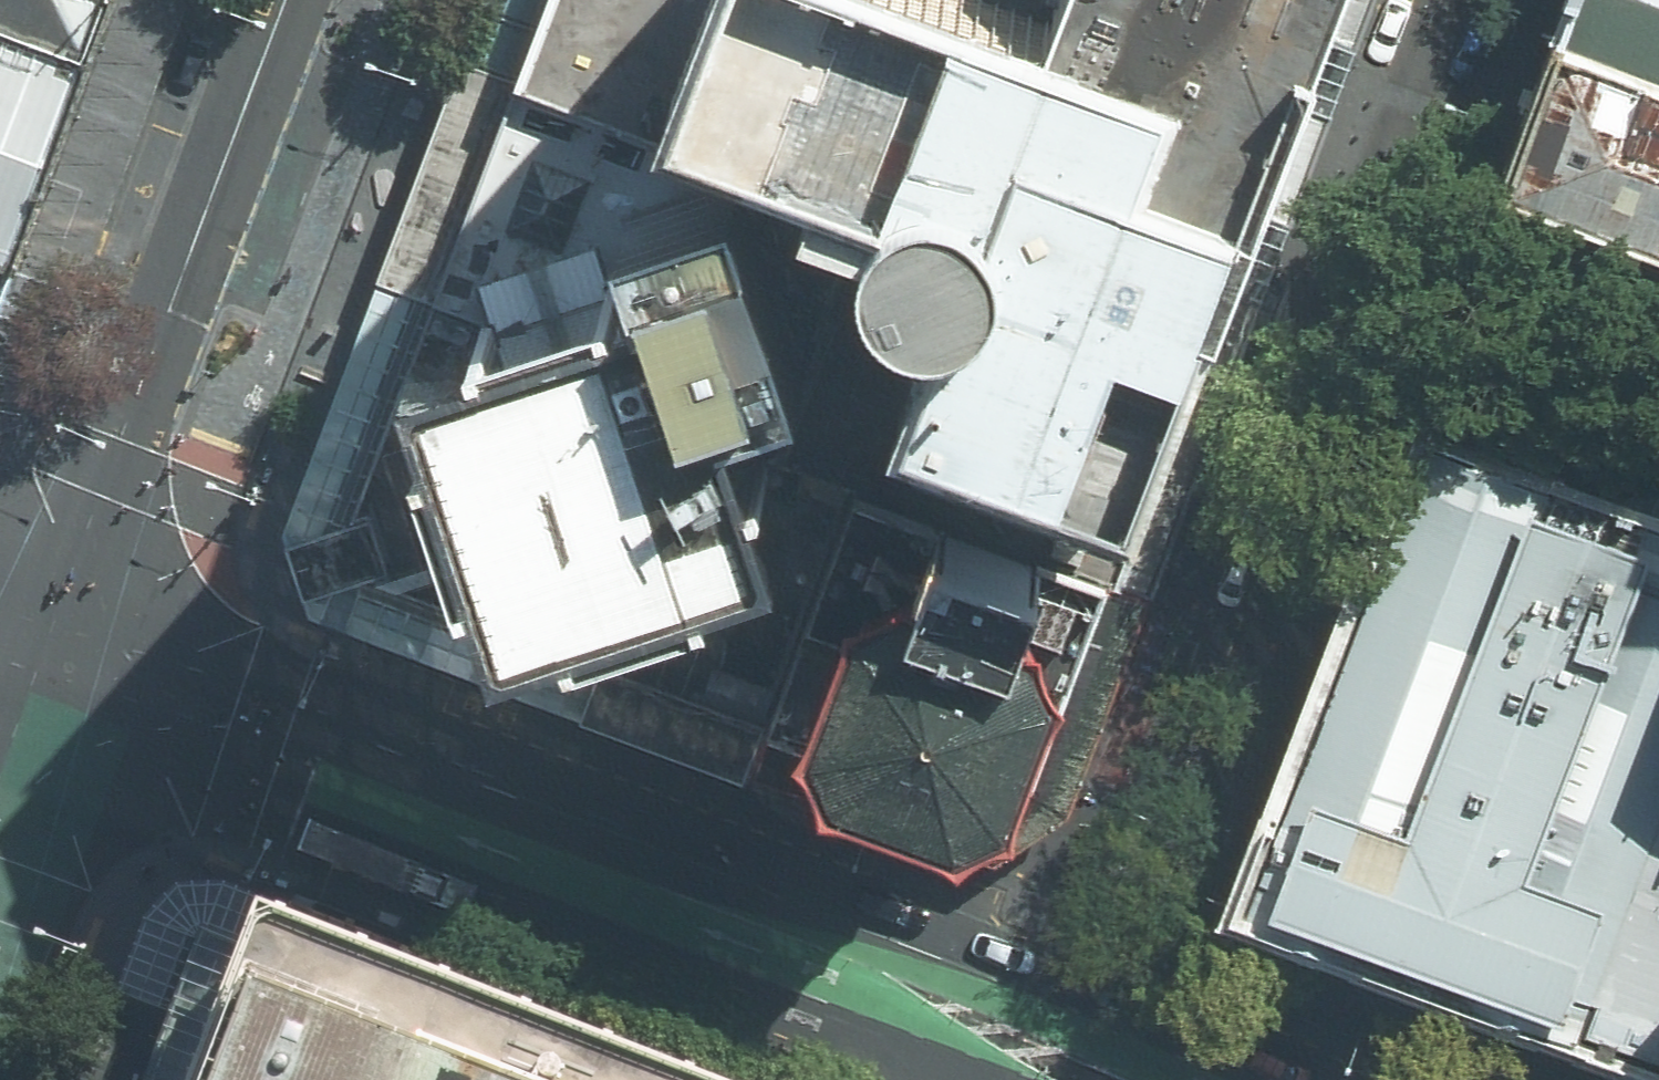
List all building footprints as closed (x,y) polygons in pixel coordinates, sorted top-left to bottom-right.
[(29,417),(41,404),(190,0),(109,0),(19,251),(0,304),(0,430),(29,417)] [(19,251),(109,0),(0,0),(0,244),(19,251)] [(524,81),(757,172),(869,216),(777,461),(850,489),(1088,582),(1116,510),(1233,177),(1158,148),(1193,57),(1055,4),(1056,0),(553,0),(524,81)] [(1055,4),(1193,57),(1158,148),(1233,177),(1309,22),(1318,0),(1056,0),(1055,4)] [(1547,24),(1658,65),(1658,0),(1556,0),(1547,24)] [(1547,24),(1486,183),(1658,249),(1658,65),(1547,24)] [(757,723),(772,683),(749,675),(722,665),(725,618),(723,593),(715,554),(508,617),(425,343),(647,275),(632,226),(751,191),(757,172),(524,81),(365,492),(386,584),(735,715),(757,723)] [(647,275),(425,343),(508,617),(715,554),(744,545),(774,536),(731,396),(807,373),(751,191),(632,226),(647,275)] [(0,244),(0,304),(19,251),(0,244)] [(1419,424),(1276,805),(1236,913),(1658,1070),(1658,513),(1419,424)] [(1088,582),(850,489),(772,683),(757,723),(995,816),(1088,582)] [(201,952),(153,1079),(543,1079),(201,952)]
